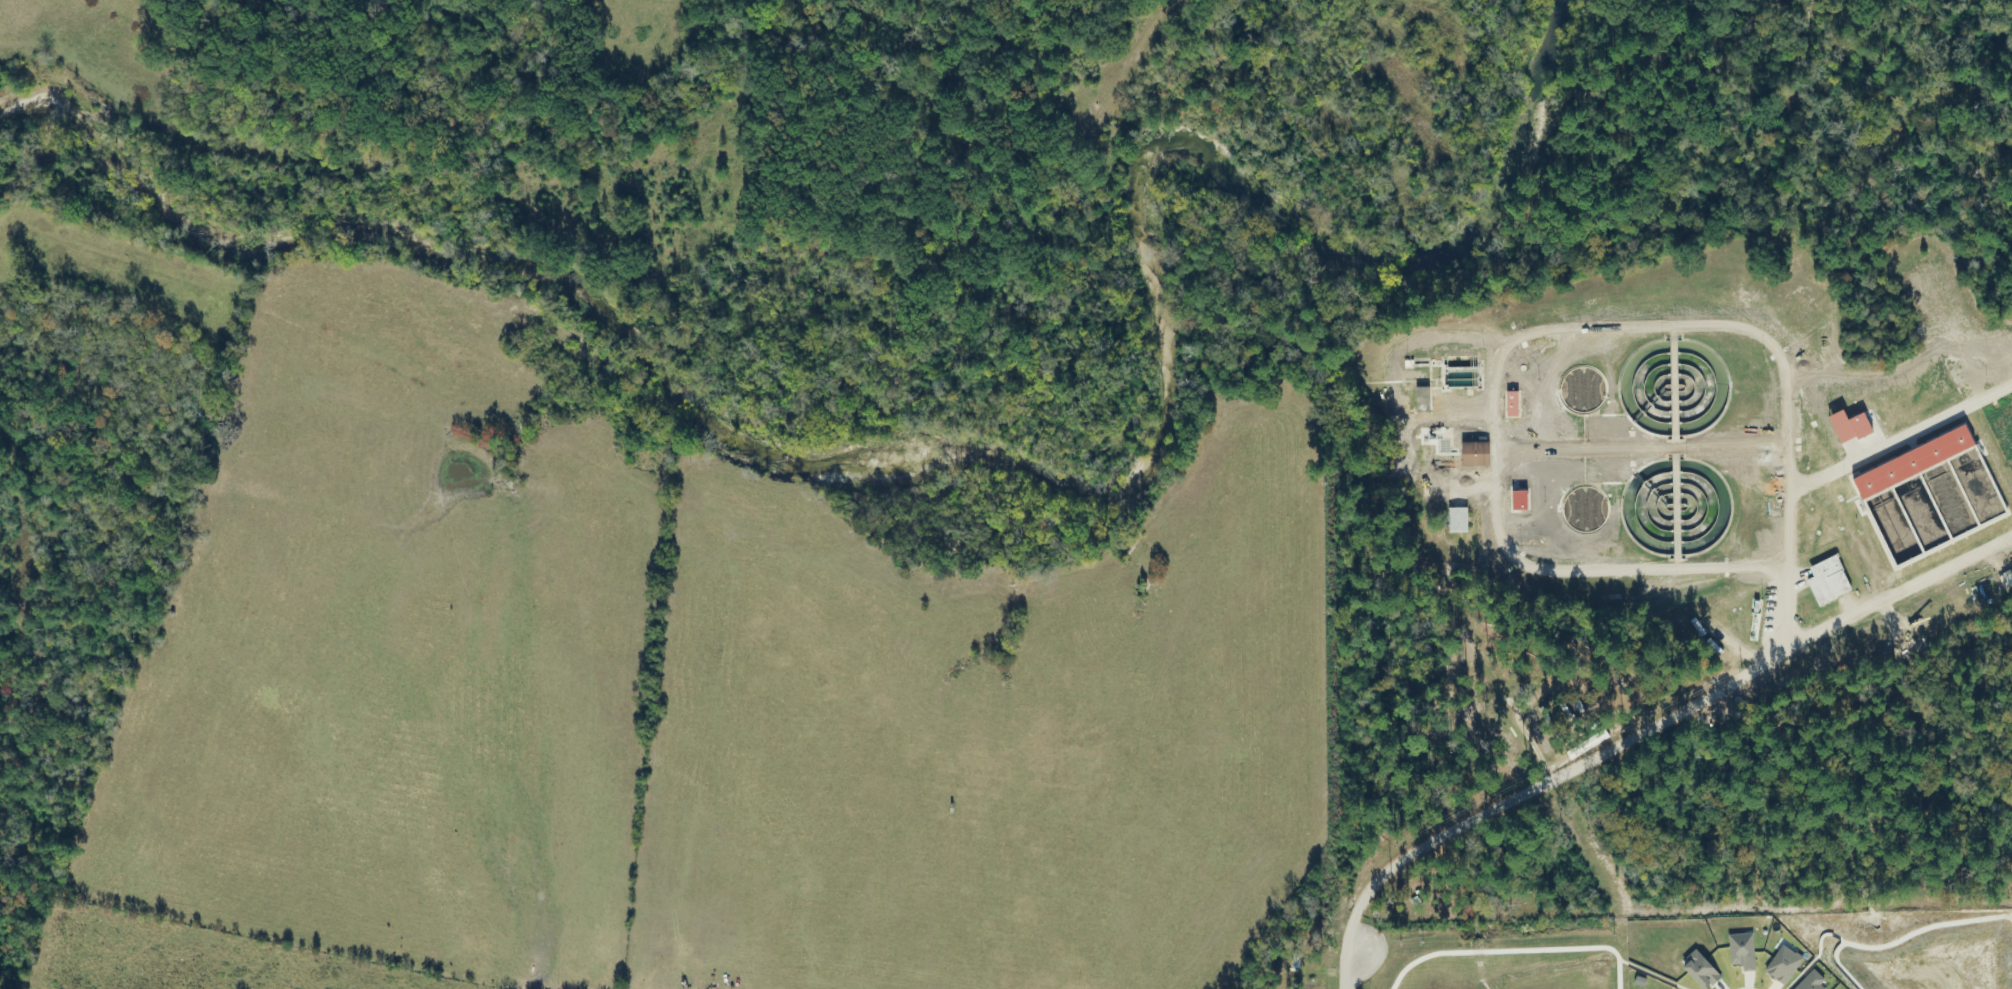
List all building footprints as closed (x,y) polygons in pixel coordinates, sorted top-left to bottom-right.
[(1431,388),(1418,388),(1418,412),(1431,412),(1431,388)] [(1492,467),(1492,443),(1464,443),(1464,467),(1492,467)] [(2011,491),(2011,489),(2008,482),(1990,495),(1996,503),(2011,491)] [(1470,509),(1451,509),(1451,533),(1470,533),(1470,509)] [(1837,556),(1810,568),(1815,579),(1808,581),(1819,607),(1852,593),(1837,556)]
